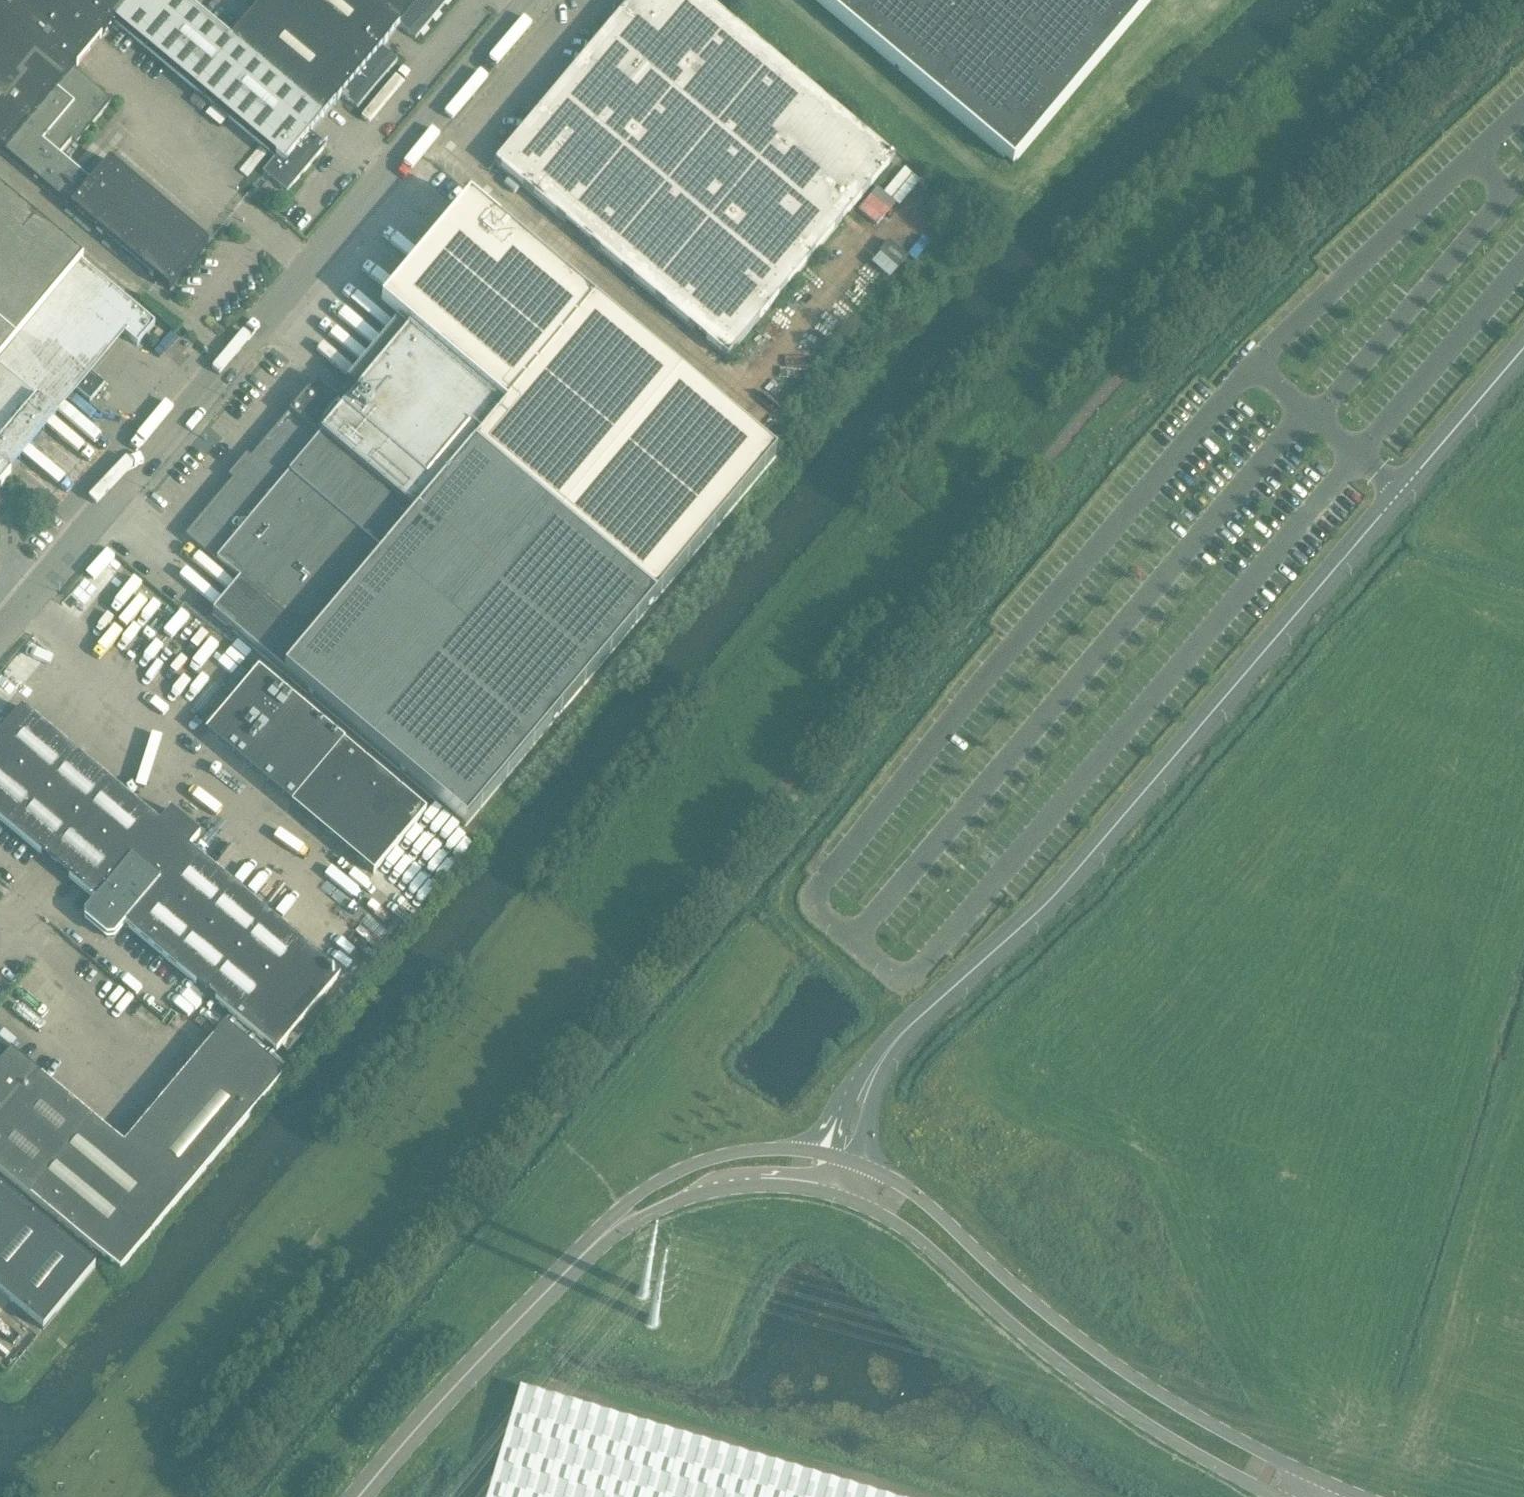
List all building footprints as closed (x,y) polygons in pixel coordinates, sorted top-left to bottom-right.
[(159,283),(169,291),(208,244),(109,161),(91,183),(59,156),(72,140),(77,144),(112,102),(96,89),(90,84),(74,71),(77,68),(101,39),(114,23),(120,28),(212,105),(229,120),(269,153),(276,158),(263,174),(265,176),(287,194),(326,147),(310,134),(341,97),(353,107),(357,110),(397,62),(394,59),(381,49),(399,28),(415,41),(449,0),(265,0),(255,12),(244,24),(231,40),(208,22),(199,14),(186,4),(182,0),(0,0),(0,150),(159,283)] [(703,0),(633,0),(636,2),(623,18),(620,15),(494,165),(727,360),(894,160),(703,0)] [(1012,166),(1151,0),(814,0),(1012,166)] [(64,382),(90,403),(105,386),(78,364),(111,325),(137,347),(154,327),(81,265),(82,263),(0,194),(0,457),(64,382)] [(489,218),(400,325),(409,333),(410,332),(506,412),(474,450),(603,558),(656,602),(776,459),(489,218)] [(289,415),(186,539),(239,584),(212,616),(465,828),(603,664),(656,602),(603,558),(474,450),(506,412),(410,332),(409,333),(400,325),(398,324),(347,385),(348,386),(359,395),(348,409),(316,382),(289,415)] [(1,490),(10,479),(0,470),(0,489),(1,490)] [(205,734),(373,875),(426,813),(343,744),(344,742),(258,670),(205,734)] [(189,849),(200,836),(171,812),(160,825),(22,709),(0,735),(0,821),(95,901),(85,914),(85,921),(107,939),(114,938),(124,926),(201,990),(200,991),(184,978),(165,1001),(193,1024),(212,1002),(204,995),(205,994),(276,1053),(341,976),(221,876),(189,849)] [(286,1076),(225,1025),(124,1146),(11,1052),(0,1065),(0,1173),(120,1273),(286,1076)] [(0,1189),(0,1295),(43,1331),(95,1269),(0,1189)] [(520,1390),(488,1496),(879,1496),(520,1390)]
